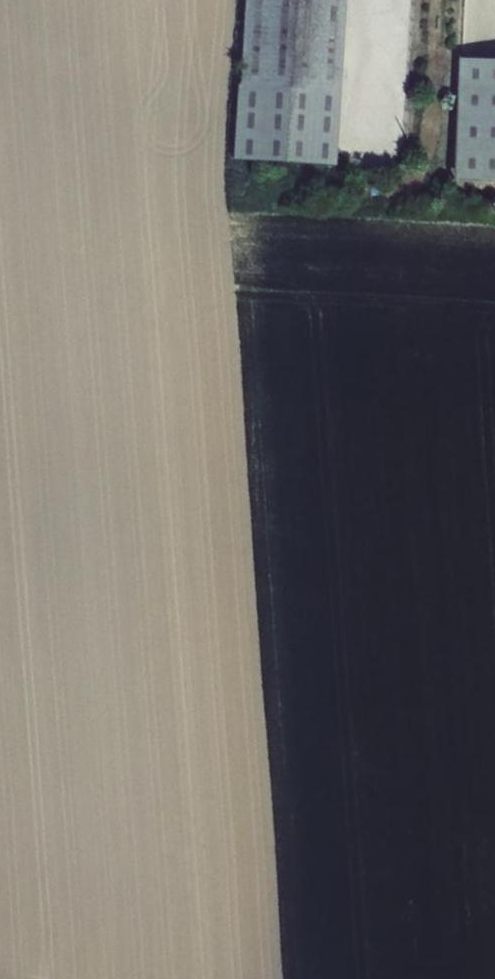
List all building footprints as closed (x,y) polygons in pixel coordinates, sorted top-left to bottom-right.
[(238,161),(338,166),(347,0),(247,0),(238,161)] [(458,60),(452,175),(494,178),(494,62),(458,60)]
